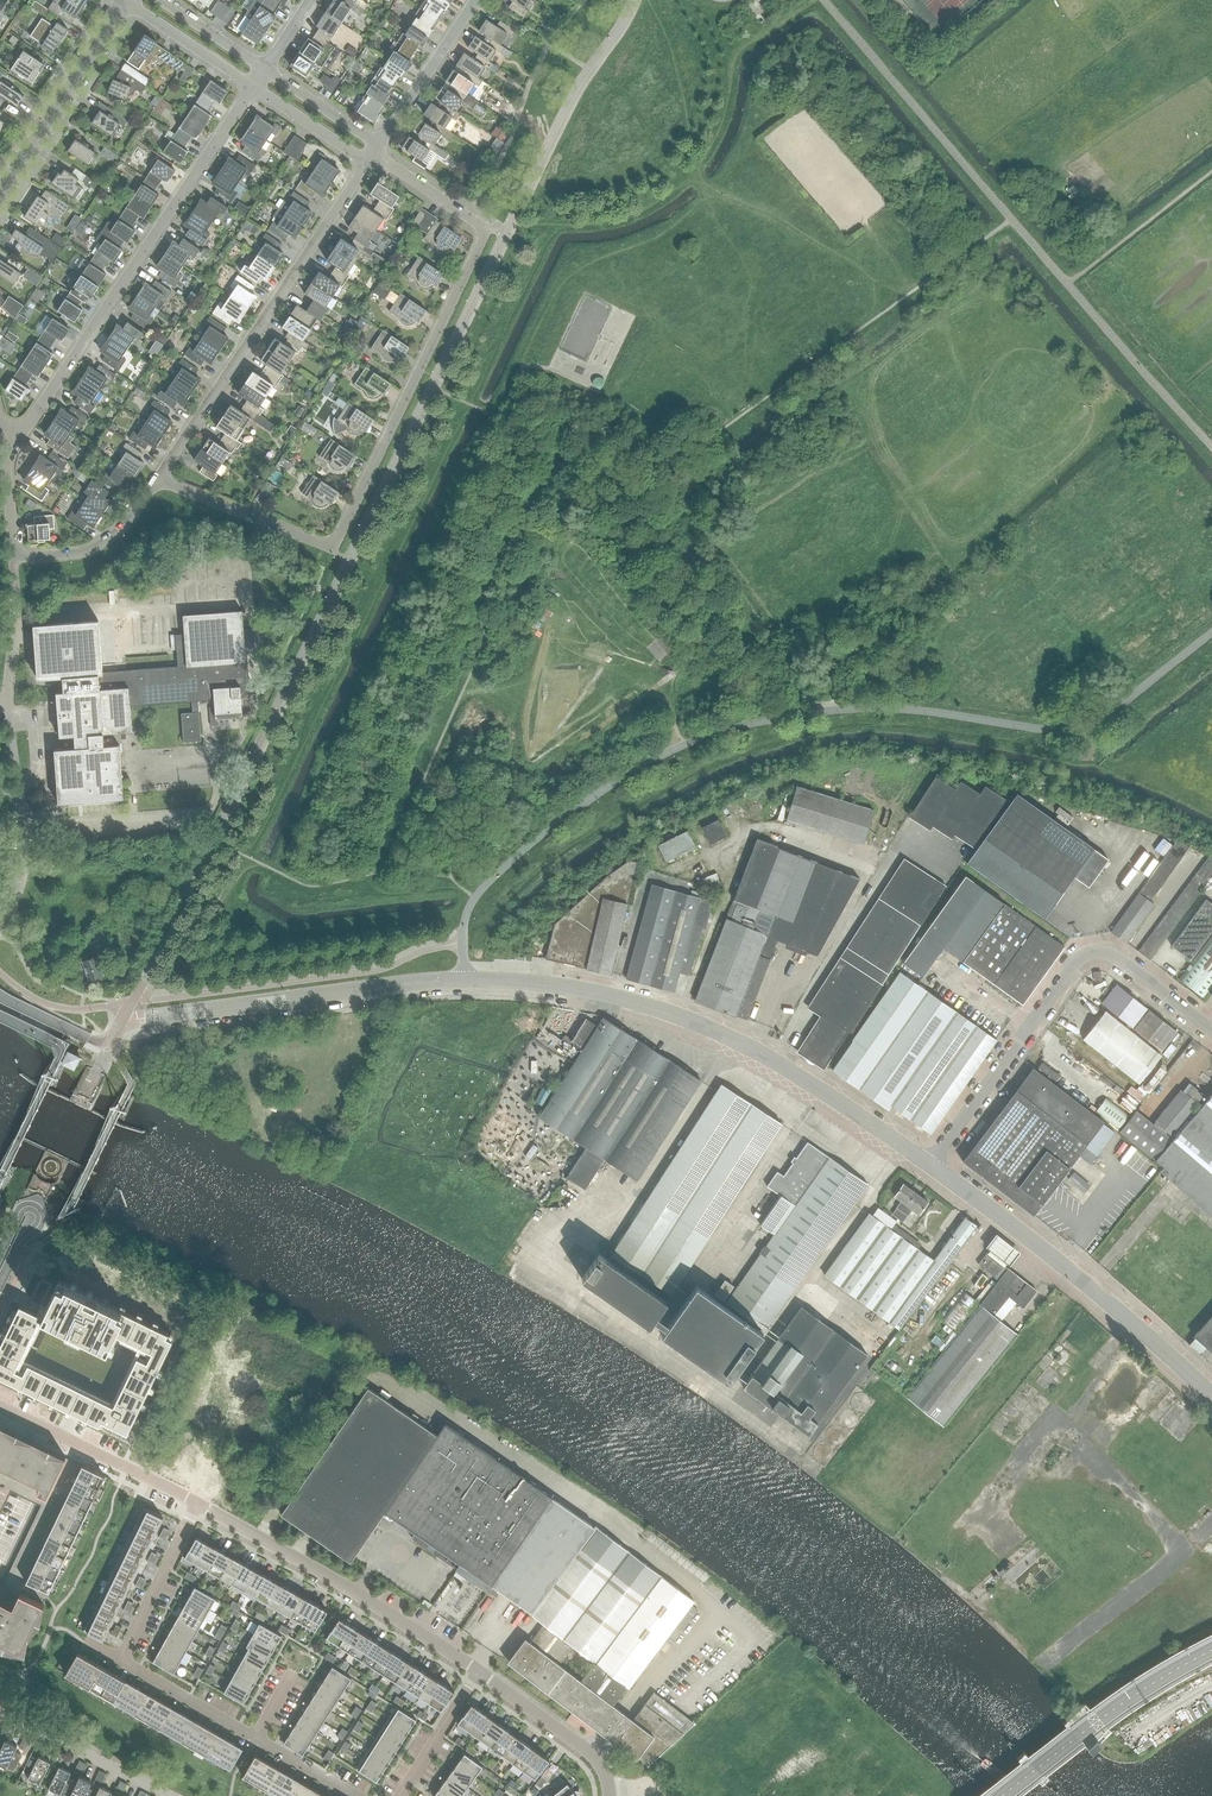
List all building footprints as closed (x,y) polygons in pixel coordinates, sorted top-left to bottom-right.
[(15,0),(11,6),(17,10),(21,4),(15,0)] [(70,24),(75,17),(75,18),(87,0),(53,0),(48,9),(70,24)] [(230,8),(218,0),(210,12),(222,20),(230,8)] [(277,9),(264,0),(253,0),(243,15),(250,20),(266,30),(276,16),(273,14),(277,9)] [(277,9),(280,3),(284,5),(287,0),(264,0),(277,9)] [(341,23),(350,9),(360,16),(364,10),(354,3),(350,0),(337,0),(333,0),(325,12),(341,23)] [(436,19),(441,11),(444,13),(449,4),(443,0),(427,0),(426,1),(425,0),(424,0),(418,8),(436,19)] [(512,1),(508,7),(524,18),(528,11),(523,8),(529,0),(510,0),(512,1)] [(43,15),(47,9),(35,1),(31,7),(43,15)] [(430,27),(436,19),(418,8),(413,16),(415,18),(410,26),(427,37),(433,29),(430,27)] [(318,28),(315,34),(328,43),(341,23),(325,12),(315,26),(318,28)] [(57,22),(52,28),(50,27),(51,24),(42,18),(30,35),(40,42),(42,39),(44,41),(41,46),(52,53),(68,29),(57,22)] [(478,31),(488,37),(499,44),(506,33),(511,36),(515,31),(499,20),(496,26),(485,19),(478,31)] [(257,44),(266,30),(250,20),(241,34),(257,44)] [(402,33),(396,41),(414,53),(419,44),(421,46),(427,37),(410,26),(404,34),(402,33)] [(136,43),(137,45),(126,61),(138,69),(141,65),(145,67),(158,58),(178,72),(185,63),(142,34),(136,43)] [(334,46),(328,43),(315,34),(311,40),(308,38),(298,52),(320,66),(334,46)] [(14,45),(18,39),(11,35),(7,41),(14,45)] [(467,47),(477,54),(488,61),(495,50),(507,58),(511,52),(499,44),(488,37),(484,43),(474,36),(467,47)] [(408,61),(414,53),(396,41),(391,50),(393,51),(388,59),(405,71),(411,62),(408,61)] [(347,53),(353,58),(357,51),(351,47),(347,53)] [(18,57),(10,69),(18,74),(23,78),(23,77),(32,83),(39,72),(38,71),(39,70),(40,71),(44,65),(30,56),(31,56),(23,50),(19,56),(20,57),(19,58),(18,57)] [(317,71),(320,66),(298,52),(289,66),(305,76),(312,67),(317,71)] [(493,64),(488,61),(477,54),(473,59),(463,52),(456,64),(466,71),(477,78),(484,67),(489,70),(493,64)] [(399,79),(405,71),(388,59),(382,67),(380,66),(374,74),(392,86),(397,78),(399,79)] [(355,61),(351,67),(355,70),(359,64),(355,61)] [(185,83),(194,69),(188,65),(179,79),(185,83)] [(445,80),(455,87),(466,94),(473,83),(478,86),(482,81),(477,78),(466,71),(462,76),(452,69),(445,80)] [(136,90),(136,89),(141,92),(145,86),(121,70),(114,80),(112,79),(107,92),(112,94),(110,99),(112,99),(113,100),(115,100),(117,100),(118,100),(120,100),(123,99),(125,100),(126,98),(128,97),(130,96),(132,94),(133,93),(135,91),(136,90)] [(138,72),(134,78),(138,81),(142,75),(138,72)] [(371,84),(366,93),(383,104),(389,96),(386,94),(392,86),(374,74),(369,83),(371,84)] [(142,75),(138,81),(146,86),(150,80),(142,75)] [(508,75),(505,80),(511,84),(514,79),(508,75)] [(333,76),(325,89),(331,93),(339,80),(333,76)] [(210,80),(198,98),(211,107),(215,100),(219,104),(227,91),(210,80)] [(23,96),(13,89),(14,87),(6,81),(4,83),(0,81),(0,98),(5,101),(6,99),(17,106),(23,96)] [(434,97),(444,104),(455,111),(462,100),(473,107),(477,102),(466,94),(455,87),(451,92),(441,86),(434,97)] [(348,96),(341,92),(336,100),(343,104),(348,96)] [(383,104),(366,93),(360,101),(362,103),(357,111),(374,123),(380,114),(378,112),(383,104)] [(207,113),(211,107),(198,98),(186,116),(203,128),(211,116),(207,113)] [(128,122),(128,121),(98,101),(98,102),(99,103),(95,108),(99,111),(91,123),(111,136),(119,124),(123,127),(127,121),(128,122)] [(444,128),(451,117),(455,120),(460,114),(455,111),(444,104),(440,109),(430,102),(423,114),(433,120),(444,128)] [(248,128),(266,140),(271,133),(275,135),(281,127),(274,123),(272,126),(256,115),(248,128)] [(174,134),(187,142),(191,136),(196,139),(203,128),(186,116),(174,134)] [(454,135),(444,128),(433,120),(429,126),(419,119),(412,130),(422,137),(433,144),(440,133),(451,140),(454,135)] [(266,140),(248,128),(239,141),(245,145),(241,151),(258,162),(265,150),(261,148),(266,140)] [(495,135),(503,140),(507,134),(499,128),(495,135)] [(183,148),(187,142),(174,134),(162,152),(180,164),(188,151),(183,148)] [(296,160),(306,143),(294,135),(283,151),(296,160)] [(445,153),(437,147),(433,144),(422,137),(418,142),(408,136),(401,147),(422,161),(429,150),(442,158),(445,153)] [(87,164),(95,152),(87,147),(89,145),(78,138),(77,140),(75,139),(67,151),(87,164)] [(495,139),(485,155),(492,160),(503,143),(495,139)] [(112,161),(116,155),(104,146),(100,152),(112,161)] [(313,171),(331,183),(339,171),(323,160),(325,157),(319,152),(313,161),(318,164),(313,171)] [(228,157),(220,169),(238,182),(239,181),(245,186),(250,179),(247,177),(255,166),(239,155),(234,161),(228,157)] [(145,177),(158,186),(162,180),(167,183),(175,171),(157,159),(145,177)] [(75,199),(82,189),(75,184),(78,179),(64,169),(60,174),(54,170),(48,180),(75,199)] [(233,190),(238,182),(220,169),(211,183),(217,187),(213,193),(230,204),(237,192),(233,190)] [(331,183),(313,171),(308,179),(303,176),(296,187),(312,198),(316,192),(322,196),(331,183)] [(97,183),(86,175),(82,181),(93,189),(97,183)] [(154,192),(158,186),(145,177),(133,195),(151,207),(159,195),(154,192)] [(379,200),(376,205),(389,214),(393,209),(391,207),(398,196),(377,182),(370,193),(379,200)] [(45,220),(47,217),(61,217),(69,206),(45,190),(40,197),(37,195),(32,203),(31,203),(28,208),(23,216),(34,224),(40,216),(45,220)] [(278,208),(303,225),(311,212),(305,208),(309,202),(293,191),(286,203),(283,201),(278,208)] [(122,213),(134,221),(138,215),(143,218),(151,207),(133,195),(122,213)] [(200,199),(192,212),(210,224),(215,216),(220,219),(227,208),(211,197),(207,203),(200,199)] [(239,201),(234,207),(246,215),(251,209),(239,201)] [(362,205),(355,216),(376,230),(383,219),(385,220),(389,214),(376,205),(372,211),(362,205)] [(272,216),(275,218),(268,229),(284,240),(288,234),(294,238),(303,225),(278,208),(272,216)] [(461,238),(435,221),(437,218),(422,208),(411,224),(426,234),(424,238),(432,244),(433,247),(435,249),(437,251),(439,252),(442,253),(445,253),(447,252),(449,250),(451,248),(453,249),(461,238)] [(205,231),(210,224),(192,212),(183,224),(189,228),(185,235),(202,245),(209,234),(205,231)] [(93,223),(96,219),(87,213),(84,218),(93,223)] [(130,228),(134,221),(122,213),(113,225),(107,221),(101,231),(121,244),(123,241),(127,243),(135,231),(130,228)] [(75,215),(70,222),(76,226),(81,219),(75,215)] [(369,240),(376,230),(355,216),(348,227),(357,233),(354,239),(370,250),(373,244),(371,242),(369,240)] [(82,220),(78,225),(84,229),(87,223),(82,220)] [(248,221),(245,227),(255,233),(258,228),(248,221)] [(15,229),(11,235),(24,244),(22,248),(23,249),(24,249),(24,250),(25,250),(26,251),(26,252),(27,252),(28,253),(29,253),(30,253),(31,254),(32,254),(33,254),(33,255),(34,255),(35,255),(37,255),(38,255),(41,252),(53,260),(61,248),(30,228),(25,235),(15,229)] [(101,244),(93,257),(105,265),(109,259),(114,262),(122,250),(119,248),(121,244),(101,231),(95,240),(101,244)] [(55,233),(51,239),(61,246),(66,240),(55,233)] [(257,255),(275,267),(283,254),(277,250),(282,244),(265,233),(258,244),(262,247),(257,255)] [(376,253),(370,250),(354,239),(350,244),(340,238),(333,249),(354,263),(360,253),(366,257),(367,257),(370,256),(371,254),(374,256),(376,253)] [(164,253),(182,266),(187,258),(192,261),(199,249),(183,239),(179,245),(173,241),(164,253)] [(347,274),(354,263),(333,249),(326,260),(335,266),(331,272),(345,281),(350,284),(354,278),(347,274)] [(177,273),(182,266),(164,253),(156,266),(162,270),(157,276),(174,287),(181,276),(177,273)] [(275,267),(257,255),(252,263),(247,260),(240,271),(256,282),(260,276),(266,280),(275,267)] [(101,271),(105,265),(93,257),(89,262),(83,258),(75,270),(81,274),(81,275),(98,286),(106,274),(101,271)] [(436,286),(443,274),(418,257),(406,275),(415,281),(416,284),(417,286),(419,288),(422,289),(424,289),(427,289),(429,288),(432,287),(434,285),(436,286)] [(20,273),(0,260),(0,275),(13,284),(20,273)] [(42,277),(27,268),(22,277),(36,286),(42,277)] [(341,287),(345,281),(331,272),(328,277),(318,271),(311,282),(332,296),(339,285),(341,287)] [(69,292),(82,301),(86,295),(90,298),(98,286),(81,275),(69,292)] [(229,296),(247,309),(255,296),(249,292),(254,286),(237,275),(230,286),(234,289),(229,296)] [(145,283),(136,296),(154,307),(155,307),(159,309),(171,291),(155,280),(151,287),(145,283)] [(379,280),(372,291),(384,298),(391,287),(379,280)] [(325,307),(332,296),(311,282),(304,293),(313,299),(309,305),(323,314),(327,308),(325,307)] [(36,288),(30,298),(37,303),(44,293),(36,288)] [(77,307),(82,301),(69,292),(57,311),(74,322),(82,310),(77,307)] [(14,319),(23,305),(9,295),(4,303),(4,300),(3,298),(2,296),(0,294),(0,306),(14,319)] [(418,322),(426,311),(400,294),(388,311),(397,317),(398,320),(400,322),(402,324),(404,325),(407,326),(409,326),(412,325),(414,323),(416,321),(418,322)] [(149,315),(154,307),(136,296),(128,308),(134,312),(130,318),(146,329),(153,318),(149,315)] [(247,309),(229,296),(224,304),(220,302),(212,313),(228,324),(232,318),(238,322),(247,309)] [(323,315),(323,314),(309,305),(306,311),(296,304),(289,315),(310,329),(317,319),(319,320),(320,319),(324,322),(327,318),(323,315)] [(26,319),(19,314),(16,319),(23,324),(26,319)] [(310,329),(289,315),(282,326),(291,333),(287,338),(301,348),(301,347),(305,350),(309,344),(303,340),(310,329)] [(201,338),(219,351),(228,338),(222,334),(226,328),(209,317),(202,328),(206,331),(201,338)] [(40,336),(52,344),(57,338),(61,341),(69,329),(52,318),(40,336)] [(369,324),(360,319),(355,327),(365,333),(369,324)] [(108,337),(127,349),(132,342),(136,345),(143,333),(127,322),(123,328),(117,324),(108,337)] [(401,359),(408,347),(383,330),(371,348),(380,353),(381,356),(382,359),(384,360),(387,362),(389,362),(392,362),(394,361),(397,359),(399,357),(401,359)] [(5,336),(13,341),(16,337),(8,331),(5,336)] [(158,340),(163,343),(168,338),(162,334),(158,340)] [(52,344),(40,336),(28,354),(45,365),(53,354),(48,351),(52,344)] [(2,337),(0,340),(0,345),(4,348),(9,341),(2,337)] [(121,357),(127,349),(108,337),(100,350),(106,354),(102,360),(118,371),(126,360),(121,357)] [(219,351),(201,338),(196,346),(192,343),(184,355),(200,366),(204,359),(211,363),(219,351)] [(297,354),(301,348),(287,338),(284,344),(274,338),(267,349),(288,363),(295,352),(297,354)] [(355,339),(347,351),(357,358),(365,345),(355,339)] [(160,349),(163,345),(156,340),(153,344),(160,349)] [(281,373),(288,363),(267,349),(260,360),(269,366),(265,372),(279,381),(283,375),(281,373)] [(16,372),(29,380),(33,374),(38,377),(45,365),(28,354),(16,372)] [(173,380),(191,393),(200,380),(194,376),(198,370),(181,359),(174,370),(178,373),(173,380)] [(89,366),(80,379),(99,391),(104,384),(108,386),(115,375),(99,364),(95,370),(89,366)] [(383,395),(391,383),(365,366),(354,384),(362,390),(364,392),(365,395),(367,397),(369,398),(372,398),(374,398),(377,397),(379,396),(381,394),(383,395)] [(252,371),(245,382),(266,396),(273,385),(275,387),(279,381),(265,372),(261,377),(252,371)] [(29,380),(16,372),(4,390),(21,401),(29,389),(25,386),(29,380)] [(93,399),(99,391),(80,379),(72,392),(78,396),(74,402),(90,413),(98,402),(93,399)] [(191,393),(173,380),(168,388),(164,385),(156,396),(172,407),(177,401),(183,405),(191,393)] [(335,383),(329,380),(325,387),(330,390),(335,383)] [(259,406),(266,396),(245,382),(237,393),(247,399),(243,405),(259,416),(263,409),(259,406)] [(133,393),(140,398),(144,392),(137,387),(133,393)] [(330,390),(325,387),(321,392),(327,396),(330,390)] [(315,394),(307,389),(303,395),(311,400),(315,394)] [(145,422),(163,435),(172,422),(166,418),(170,412),(153,401),(146,412),(150,415),(145,422)] [(348,403),(336,420),(332,418),(332,420),(332,421),(332,423),(332,425),(332,427),(332,429),(333,430),(334,432),(334,433),(345,428),(346,429),(347,431),(349,433),(352,434),(354,435),(357,435),(360,434),(362,432),(364,430),(366,431),(373,420),(348,403)] [(273,425),(259,416),(243,405),(239,411),(230,404),(223,415),(244,429),(251,418),(270,431),(273,425)] [(304,409),(298,405),(294,412),(299,416),(304,409)] [(52,421),(71,433),(76,425),(80,428),(87,417),(71,406),(67,412),(61,408),(52,421)] [(236,440),(244,429),(223,415),(215,426),(225,433),(221,438),(237,449),(239,450),(243,444),(236,440)] [(69,435),(71,433),(52,421),(44,434),(50,438),(46,444),(67,458),(74,446),(70,443),(73,438),(69,435)] [(317,429),(305,421),(301,428),(313,435),(317,429)] [(163,435),(145,422),(140,430),(136,427),(128,438),(145,449),(149,443),(155,447),(163,435)] [(296,428),(290,424),(285,432),(291,436),(296,428)] [(237,449),(221,438),(217,444),(208,438),(201,449),(222,463),(229,452),(233,454),(237,449)] [(348,468),(356,456),(330,439),(319,457),(327,462),(328,465),(330,468),(332,469),(334,471),(337,471),(340,471),(342,470),(344,469),(346,466),(348,468)] [(106,445),(101,442),(98,447),(102,450),(106,445)] [(117,464),(135,476),(144,463),(138,459),(142,453),(125,442),(118,454),(122,456),(117,464)] [(214,473),(222,463),(201,449),(193,460),(203,466),(199,472),(213,481),(217,475),(214,473)] [(31,467),(50,480),(55,472),(59,475),(66,464),(50,453),(46,459),(40,455),(31,467)] [(135,476),(117,464),(112,472),(108,469),(100,481),(117,491),(121,485),(127,489),(135,476)] [(44,487),(50,480),(31,467),(23,480),(29,484),(25,490),(41,501),(49,490),(44,487)] [(331,504),(338,492),(313,475),(301,493),(310,499),(311,502),(312,504),(314,506),(317,507),(319,507),(322,507),(325,506),(327,505),(329,503),(331,504)] [(83,502),(101,514),(110,501),(104,497),(108,491),(92,480),(84,492),(88,494),(83,502)] [(275,487),(266,481),(257,495),(266,501),(275,487)] [(37,504),(29,498),(25,504),(33,510),(37,504)] [(101,514),(83,502),(78,510),(74,507),(67,518),(83,529),(87,523),(93,527),(101,514)] [(54,528),(53,515),(33,516),(34,524),(27,524),(28,540),(50,538),(49,529),(54,528)] [(215,722),(215,719),(242,716),(241,698),(249,697),(246,661),(245,662),(245,652),(254,652),(252,629),(243,630),(242,611),(182,615),(184,634),(175,635),(176,650),(177,667),(126,671),(130,706),(191,702),(192,713),(181,714),(183,741),(201,740),(198,701),(213,700),(214,707),(209,708),(210,722),(215,722)] [(33,626),(33,632),(37,679),(62,678),(63,693),(55,693),(59,737),(63,737),(64,749),(53,750),(57,804),(123,799),(119,745),(104,746),(103,734),(131,732),(130,706),(126,671),(102,672),(98,621),(33,626)] [(935,776),(909,816),(930,829),(932,825),(952,838),(954,834),(974,847),(1005,799),(984,786),(979,794),(960,781),(955,789),(935,776)] [(863,845),(873,809),(796,785),(785,820),(863,845)] [(1016,794),(966,863),(1044,918),(1074,877),(1088,887),(1108,859),(1094,849),(1016,794)] [(726,836),(717,819),(701,827),(709,844),(726,836)] [(674,858),(696,847),(688,830),(657,845),(667,866),(676,862),(674,858)] [(726,919),(695,1000),(735,1016),(735,1015),(746,1020),(770,959),(759,955),(766,935),(818,954),(859,879),(756,839),(733,901),(738,903),(730,921),(726,919)] [(1186,853),(1190,848),(1176,841),(1173,844),(1186,853)] [(1186,853),(1173,844),(1169,850),(1182,859),(1186,853)] [(1182,859),(1169,850),(1165,856),(1178,865),(1182,859)] [(1178,865),(1165,856),(1161,861),(1173,871),(1178,865)] [(1208,857),(1204,862),(1211,868),(1211,859),(1208,857)] [(822,1015),(799,1051),(823,1066),(846,1030),(850,1033),(946,885),(904,858),(809,1006),(822,1015)] [(554,924),(546,957),(587,966),(587,968),(611,974),(637,862),(629,860),(608,874),(554,924)] [(1173,871),(1161,861),(1157,867),(1169,876),(1173,871)] [(1211,876),(1211,875),(1211,868),(1204,862),(1200,867),(1211,876)] [(1169,876),(1157,867),(1153,873),(1165,882),(1169,876)] [(1196,873),(1207,881),(1211,876),(1200,867),(1196,873)] [(716,873),(703,878),(706,885),(719,880),(716,873)] [(1165,882),(1153,873),(1149,878),(1161,888),(1165,882)] [(1192,878),(1204,886),(1207,881),(1196,873),(1192,878)] [(1004,903),(966,875),(903,963),(922,977),(943,947),(961,961),(1004,903)] [(1161,888),(1149,878),(1145,884),(1157,893),(1161,888)] [(1188,883),(1200,892),(1204,886),(1192,878),(1188,883)] [(1184,888),(1196,897),(1200,892),(1188,883),(1184,888)] [(1111,931),(1111,932),(1126,943),(1155,904),(1151,901),(1157,893),(1145,884),(1111,931)] [(652,886),(625,978),(665,989),(673,992),(679,971),(688,974),(701,929),(704,929),(712,902),(652,886)] [(1180,894),(1192,902),(1196,897),(1184,888),(1180,894)] [(1176,899),(1188,907),(1192,902),(1180,894),(1176,899)] [(1173,904),(1184,913),(1188,907),(1176,899),(1173,904)] [(1211,931),(1211,905),(1206,901),(1172,947),(1190,960),(1211,931)] [(961,961),(1022,1005),(1063,947),(1004,903),(961,961)] [(1169,909),(1180,918),(1184,913),(1173,904),(1169,909)] [(1165,914),(1176,923),(1180,918),(1169,909),(1165,914)] [(1161,920),(1172,928),(1176,923),(1165,914),(1161,920)] [(1157,925),(1168,934),(1172,928),(1161,920),(1157,925)] [(1153,930),(1164,939),(1168,934),(1157,925),(1153,930)] [(101,930),(87,939),(92,947),(106,938),(101,930)] [(1149,935),(1160,944),(1164,939),(1153,930),(1149,935)] [(1145,941),(1157,949),(1160,944),(1149,935),(1145,941)] [(1211,986),(1211,935),(1178,979),(1203,998),(1211,986)] [(1141,946),(1153,954),(1157,949),(1145,941),(1141,946)] [(103,944),(95,946),(98,956),(106,953),(103,944)] [(1141,946),(1137,951),(1149,960),(1153,954),(1141,946)] [(96,957),(82,962),(89,980),(103,975),(96,957)] [(831,1068),(888,1109),(891,1105),(930,1133),(996,1040),(899,972),(831,1068)] [(1146,1008),(1118,986),(1103,1005),(1131,1027),(1146,1008)] [(1082,1006),(1094,1015),(1099,1009),(1086,1000),(1082,1006)] [(1177,1032),(1148,1010),(1133,1029),(1161,1051),(1177,1032)] [(1105,1011),(1082,1039),(1138,1084),(1161,1056),(1105,1011)] [(575,1042),(584,1048),(539,1117),(587,1148),(568,1177),(585,1189),(605,1159),(637,1180),(701,1081),(603,1018),(597,1028),(588,1023),(575,1042)] [(76,1067),(79,1063),(81,1058),(72,1054),(68,1063),(76,1067)] [(54,1057),(51,1063),(42,1083),(53,1088),(61,1071),(65,1062),(58,1059),(54,1057)] [(1103,1122),(1033,1068),(962,1161),(1033,1215),(1103,1122)] [(720,1085),(610,1255),(671,1294),(781,1124),(720,1085)] [(1128,1092),(1139,1098),(1143,1092),(1132,1086),(1128,1092)] [(1153,1158),(1156,1160),(1201,1107),(1198,1104),(1181,1089),(1154,1122),(1153,1124),(1136,1110),(1119,1132),(1153,1159),(1153,1158)] [(1201,1107),(1156,1160),(1163,1167),(1160,1171),(1193,1201),(1211,1218),(1211,1094),(1201,1107)] [(1106,1097),(1095,1112),(1118,1129),(1129,1114),(1106,1097)] [(765,1331),(817,1255),(866,1184),(827,1157),(807,1142),(792,1163),(783,1176),(776,1171),(766,1186),(794,1205),(726,1303),(765,1331)] [(3,1163),(0,1168),(0,1192),(2,1192),(13,1170),(14,1168),(3,1163)] [(891,1213),(897,1217),(915,1193),(902,1184),(894,1196),(900,1201),(891,1213)] [(902,1221),(911,1209),(919,1214),(927,1203),(915,1193),(897,1217),(902,1221)] [(71,1197),(59,1221),(70,1226),(79,1209),(82,1201),(71,1196),(71,1197)] [(773,1234),(793,1205),(780,1196),(759,1225),(773,1234)] [(914,1308),(976,1226),(964,1217),(932,1260),(868,1214),(824,1275),(898,1329),(914,1308)] [(599,1254),(581,1279),(649,1326),(666,1301),(599,1254)] [(991,1260),(987,1266),(998,1275),(1002,1269),(991,1260)] [(1012,1300),(1022,1308),(1036,1291),(1007,1268),(992,1288),(987,1284),(975,1300),(966,1293),(940,1327),(953,1337),(906,1397),(945,1428),(1016,1335),(992,1316),(1007,1297),(1002,1293),(1005,1288),(1015,1296),(1012,1300)] [(167,1333),(58,1280),(41,1316),(19,1305),(0,1344),(0,1377),(67,1410),(81,1417),(99,1425),(101,1421),(126,1433),(172,1340),(166,1337),(167,1333)] [(723,1301),(733,1286),(724,1280),(714,1294),(723,1301)] [(728,1382),(762,1333),(695,1286),(661,1335),(728,1382)] [(835,1398),(866,1355),(801,1307),(742,1387),(808,1436),(829,1407),(835,1398)] [(1211,1352),(1211,1315),(1194,1336),(1211,1352)] [(367,1388),(280,1514),(304,1530),(305,1531),(313,1536),(314,1537),(316,1538),(350,1562),(352,1559),(384,1512),(414,1469),(437,1436),(367,1388)] [(595,1526),(594,1527),(445,1424),(437,1436),(414,1469),(384,1512),(414,1533),(411,1537),(457,1569),(461,1572),(497,1596),(500,1591),(531,1612),(530,1613),(544,1624),(529,1644),(524,1640),(509,1660),(509,1661),(544,1688),(581,1716),(594,1726),(605,1734),(616,1742),(648,1767),(693,1724),(653,1693),(633,1720),(623,1712),(613,1705),(635,1678),(665,1639),(691,1604),(693,1600),(595,1526)] [(2,1463),(2,1464),(34,1479),(35,1479),(50,1487),(51,1487),(65,1459),(64,1459),(65,1457),(0,1426),(0,1462),(2,1463)] [(104,1476),(81,1465),(76,1477),(99,1488),(104,1476)] [(99,1488),(76,1477),(70,1488),(93,1499),(99,1488)] [(93,1499),(70,1488),(65,1500),(87,1511),(93,1499)] [(87,1511),(65,1500),(59,1512),(82,1523),(87,1511)] [(143,1508),(137,1521),(156,1530),(162,1517),(143,1508)] [(82,1523),(59,1512),(53,1523),(76,1534),(82,1523)] [(137,1521),(131,1533),(150,1542),(156,1530),(137,1521)] [(76,1534),(53,1523),(48,1535),(71,1546),(76,1534)] [(131,1533),(125,1545),(144,1554),(150,1542),(131,1533)] [(71,1546),(48,1535),(42,1547),(65,1558),(71,1546)] [(196,1564),(207,1544),(195,1537),(184,1558),(196,1564)] [(196,1564),(207,1571),(219,1550),(207,1544),(196,1564)] [(125,1545),(119,1557),(138,1567),(144,1554),(125,1545)] [(65,1558),(42,1547),(37,1558),(59,1569),(65,1558)] [(231,1557),(219,1550),(207,1571),(219,1578),(231,1557)] [(119,1557),(113,1569),(132,1579),(138,1567),(119,1557)] [(231,1584),(243,1563),(231,1557),(219,1578),(231,1584)] [(59,1569),(37,1558),(31,1570),(54,1581),(59,1569)] [(230,1587),(242,1594),(255,1570),(243,1563),(231,1584),(230,1587)] [(113,1569),(107,1582),(126,1591),(132,1579),(113,1569)] [(54,1581),(31,1570),(25,1582),(48,1593),(54,1581)] [(254,1601),(256,1598),(267,1577),(255,1570),(242,1594),(254,1601)] [(268,1605),(279,1584),(267,1577),(256,1598),(268,1605)] [(107,1582),(101,1594),(120,1603),(126,1591),(107,1582)] [(268,1605),(279,1611),(291,1591),(279,1584),(268,1605)] [(209,1609),(215,1598),(194,1587),(188,1597),(209,1609)] [(303,1597),(291,1591),(279,1611),(291,1618),(303,1597)] [(1,1650),(2,1650),(25,1655),(28,1638),(28,1637),(40,1624),(40,1623),(43,1606),(44,1605),(42,1605),(42,1604),(19,1593),(18,1594),(11,1610),(0,1604),(0,1649),(1,1650)] [(101,1594),(95,1606),(114,1615),(120,1603),(101,1594)] [(209,1609),(188,1597),(182,1608),(203,1620),(209,1609)] [(315,1604),(303,1597),(291,1618),(303,1625),(315,1604)] [(315,1604),(303,1625),(315,1631),(327,1610),(315,1604)] [(698,1609),(691,1604),(665,1639),(672,1644),(698,1609)] [(95,1606),(89,1618),(109,1627),(114,1615),(95,1606)] [(197,1631),(203,1620),(182,1608),(176,1619),(197,1631)] [(89,1618),(83,1631),(102,1640),(109,1627),(89,1618)] [(325,1638),(337,1646),(350,1625),(338,1618),(325,1638)] [(197,1631),(176,1619),(170,1630),(191,1641),(197,1631)] [(252,1634),(274,1647),(281,1635),(259,1623),(252,1634)] [(221,1624),(217,1631),(223,1634),(226,1627),(221,1624)] [(349,1653),(361,1633),(350,1625),(337,1646),(349,1653)] [(185,1652),(191,1641),(170,1630),(164,1640),(185,1652)] [(219,1640),(223,1634),(217,1631),(214,1637),(219,1640)] [(360,1660),(373,1640),(361,1633),(349,1653),(360,1660)] [(246,1646),(248,1648),(248,1647),(268,1658),(268,1657),(274,1647),(252,1634),(246,1646)] [(185,1652),(164,1640),(158,1651),(179,1663),(185,1652)] [(372,1668),(385,1647),(379,1644),(373,1640),(360,1660),(372,1668)] [(242,1658),(262,1669),(268,1658),(248,1647),(248,1648),(242,1658)] [(383,1675),(396,1655),(385,1647),(372,1668),(383,1675)] [(173,1673),(179,1663),(158,1651),(152,1662),(173,1673)] [(77,1652),(65,1674),(68,1675),(77,1681),(89,1660),(84,1656),(78,1653),(77,1652)] [(395,1682),(408,1662),(396,1655),(383,1675),(395,1682)] [(236,1670),(255,1681),(262,1669),(242,1658),(236,1670)] [(89,1660),(77,1681),(89,1688),(101,1666),(100,1666),(94,1663),(89,1660)] [(395,1682),(406,1690),(419,1669),(408,1662),(395,1682)] [(101,1667),(101,1666),(89,1688),(100,1694),(113,1673),(107,1670),(101,1667)] [(332,1666),(325,1677),(344,1689),(351,1678),(347,1676),(332,1666)] [(419,1669),(406,1690),(418,1697),(431,1677),(419,1669)] [(229,1681),(249,1692),(255,1681),(236,1670),(229,1681)] [(118,1676),(113,1673),(100,1694),(112,1701),(124,1680),(124,1679),(118,1676)] [(318,1688),(337,1700),(344,1689),(325,1677),(318,1688)] [(418,1697),(429,1704),(442,1684),(431,1677),(418,1697)] [(112,1701),(124,1708),(136,1687),(124,1680),(112,1701)] [(223,1692),(243,1703),(249,1692),(229,1681),(223,1692)] [(429,1704),(441,1712),(454,1691),(442,1684),(429,1704)] [(141,1690),(136,1687),(124,1708),(136,1715),(148,1693),(147,1693),(141,1690)] [(311,1699),(330,1711),(337,1700),(318,1688),(311,1699)] [(148,1694),(148,1693),(136,1715),(147,1721),(160,1700),(154,1697),(148,1694)] [(311,1699),(304,1710),(323,1722),(330,1711),(311,1699)] [(1058,1718),(1062,1722),(1078,1739),(1091,1752),(1095,1749),(1101,1743),(1099,1742),(1100,1741),(1097,1738),(1102,1733),(1104,1735),(1110,1729),(1086,1704),(1081,1699),(1068,1710),(1058,1718)] [(165,1703),(160,1700),(147,1721),(159,1728),(171,1707),(165,1703)] [(470,1702),(456,1722),(467,1730),(481,1711),(470,1702)] [(183,1714),(178,1711),(172,1707),(171,1707),(159,1728),(171,1735),(183,1714)] [(396,1707),(389,1717),(409,1730),(416,1719),(396,1707)] [(316,1733),(323,1722),(304,1710),(297,1721),(316,1733)] [(493,1719),(481,1711),(467,1730),(478,1738),(493,1719)] [(188,1717),(183,1714),(171,1735),(183,1742),(195,1720),(194,1720),(188,1717)] [(402,1740),(409,1730),(389,1717),(382,1728),(402,1740)] [(493,1719),(478,1738),(489,1746),(504,1727),(493,1719)] [(195,1720),(183,1742),(194,1749),(206,1727),(201,1724),(195,1721),(195,1720)] [(309,1744),(316,1733),(297,1721),(290,1732),(309,1744)] [(4,1740),(11,1727),(4,1724),(0,1733),(0,1738),(4,1740)] [(212,1730),(206,1727),(194,1749),(206,1755),(218,1734),(212,1730)] [(504,1727),(489,1746),(500,1754),(515,1735),(504,1727)] [(376,1738),(396,1751),(402,1740),(382,1728),(376,1738)] [(290,1732),(283,1743),(302,1755),(309,1744),(290,1732)] [(25,1750),(31,1737),(25,1734),(18,1747),(25,1750)] [(230,1741),(225,1738),(219,1734),(218,1734),(206,1755),(218,1762),(230,1741)] [(515,1735),(500,1754),(512,1763),(526,1743),(515,1735)] [(389,1761),(396,1751),(376,1738),(369,1748),(389,1761)] [(6,1767),(13,1770),(21,1754),(14,1751),(17,1746),(5,1740),(0,1749),(0,1765),(6,1768),(6,1767)] [(235,1744),(230,1741),(218,1762),(230,1769),(242,1748),(241,1747),(235,1744)] [(526,1743),(512,1763),(523,1771),(537,1751),(526,1743)] [(1022,1745),(1014,1751),(1041,1783),(1048,1777),(1022,1745)] [(383,1771),(389,1761),(369,1748),(362,1759),(383,1771)] [(58,1767),(64,1753),(58,1750),(51,1764),(58,1767)] [(537,1751),(523,1771),(534,1779),(548,1759),(537,1751)] [(464,1753),(456,1764),(475,1777),(482,1767),(464,1753)] [(242,1776),(254,1783),(267,1762),(261,1759),(256,1756),(254,1755),(242,1776)] [(27,1778),(39,1784),(50,1762),(38,1756),(27,1778)] [(356,1769),(376,1782),(383,1771),(362,1759),(356,1769)] [(78,1777),(85,1763),(79,1760),(72,1774),(78,1777)] [(278,1768),(272,1765),(267,1762),(254,1783),(266,1790),(278,1769),(278,1768)] [(467,1787),(475,1777),(456,1764),(449,1774),(467,1787)] [(70,1772),(59,1766),(47,1789),(59,1794),(63,1795),(66,1795),(67,1793),(73,1780),(68,1778),(70,1772)] [(546,1768),(541,1776),(546,1780),(547,1781),(552,1772),(546,1768)] [(279,1769),(278,1769),(266,1790),(277,1795),(290,1775),(284,1772),(279,1769)] [(99,1787),(105,1774),(99,1770),(93,1784),(99,1787)] [(467,1787),(449,1774),(441,1785),(456,1795),(464,1795),(469,1789),(467,1787)] [(301,1781),(300,1781),(295,1778),(290,1775),(277,1795),(292,1795),(301,1781)] [(79,1776),(69,1795),(84,1795),(85,1795),(90,1795),(93,1790),(88,1788),(91,1782),(79,1776)] [(546,1780),(541,1776),(535,1784),(540,1788),(546,1780)] [(126,1784),(120,1780),(113,1794),(117,1795),(120,1795),(126,1784)] [(301,1781),(292,1795),(308,1795),(312,1788),(307,1785),(301,1782),(301,1781)] [(556,1792),(559,1795),(579,1795),(579,1791),(572,1791),(567,1783),(556,1792)] [(441,1785),(433,1795),(456,1795),(441,1785)] [(111,1792),(100,1786),(95,1795),(110,1795),(111,1792)]
